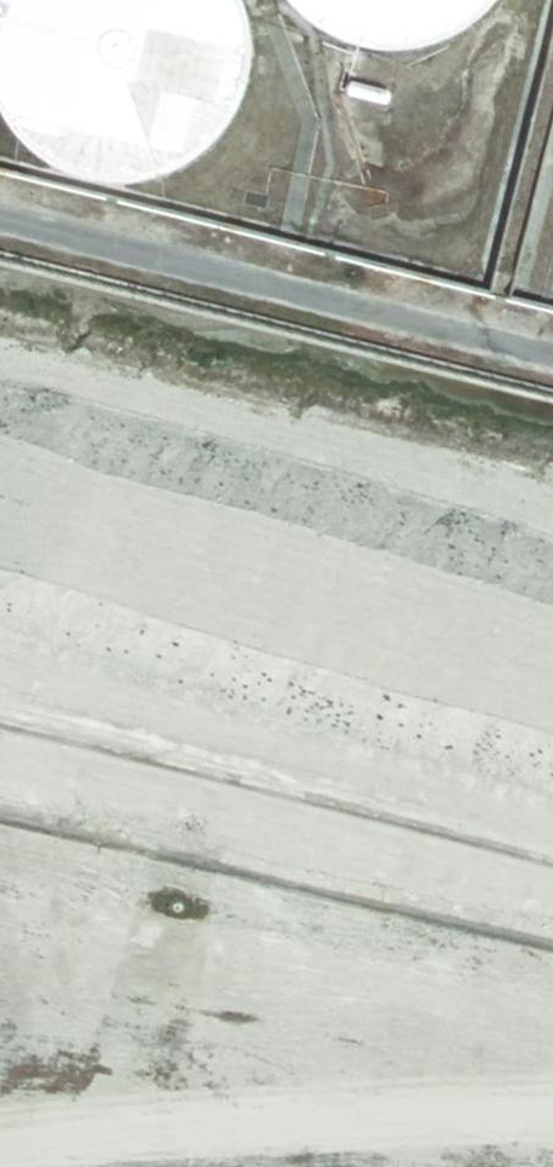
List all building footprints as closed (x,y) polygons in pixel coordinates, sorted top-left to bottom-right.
[(1,103),(7,115),(14,127),(22,136),(34,149),(41,155),(57,165),(65,169),(84,177),(106,181),(127,182),(141,181),(159,177),(165,175),(180,168),(188,164),(201,155),(214,145),(220,138),(228,127),(236,116),(241,105),(246,93),(250,80),(252,64),(253,43),(252,32),(249,21),(246,10),(243,0),(1,0),(0,2),(0,99),(1,103)] [(301,7),(310,16),(319,23),(335,33),(353,41),(365,44),(381,47),(399,48),(411,47),(427,44),(444,39),(453,35),(461,31),(477,20),(493,5),(497,0),(295,0),(301,7)]
